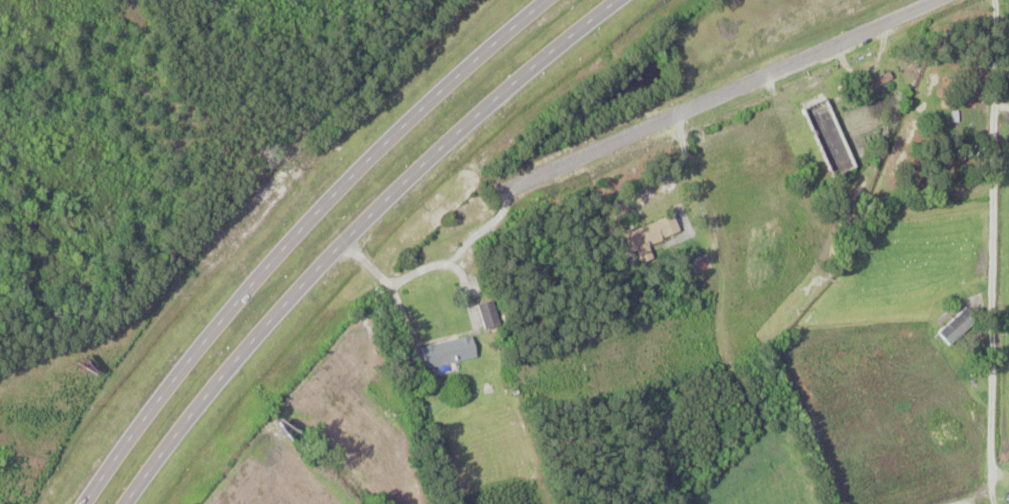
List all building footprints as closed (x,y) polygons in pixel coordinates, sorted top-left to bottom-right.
[(865,82),(869,92),(892,82),(888,73),(865,82)] [(802,108),(828,179),(856,168),(830,98),(802,108)] [(678,234),(672,214),(607,236),(614,257),(637,249),(636,248),(678,234)] [(970,325),(958,313),(937,334),(949,346),(970,325)] [(458,372),(456,361),(475,357),(471,336),(419,347),(424,369),(437,366),(439,376),(458,372)]
